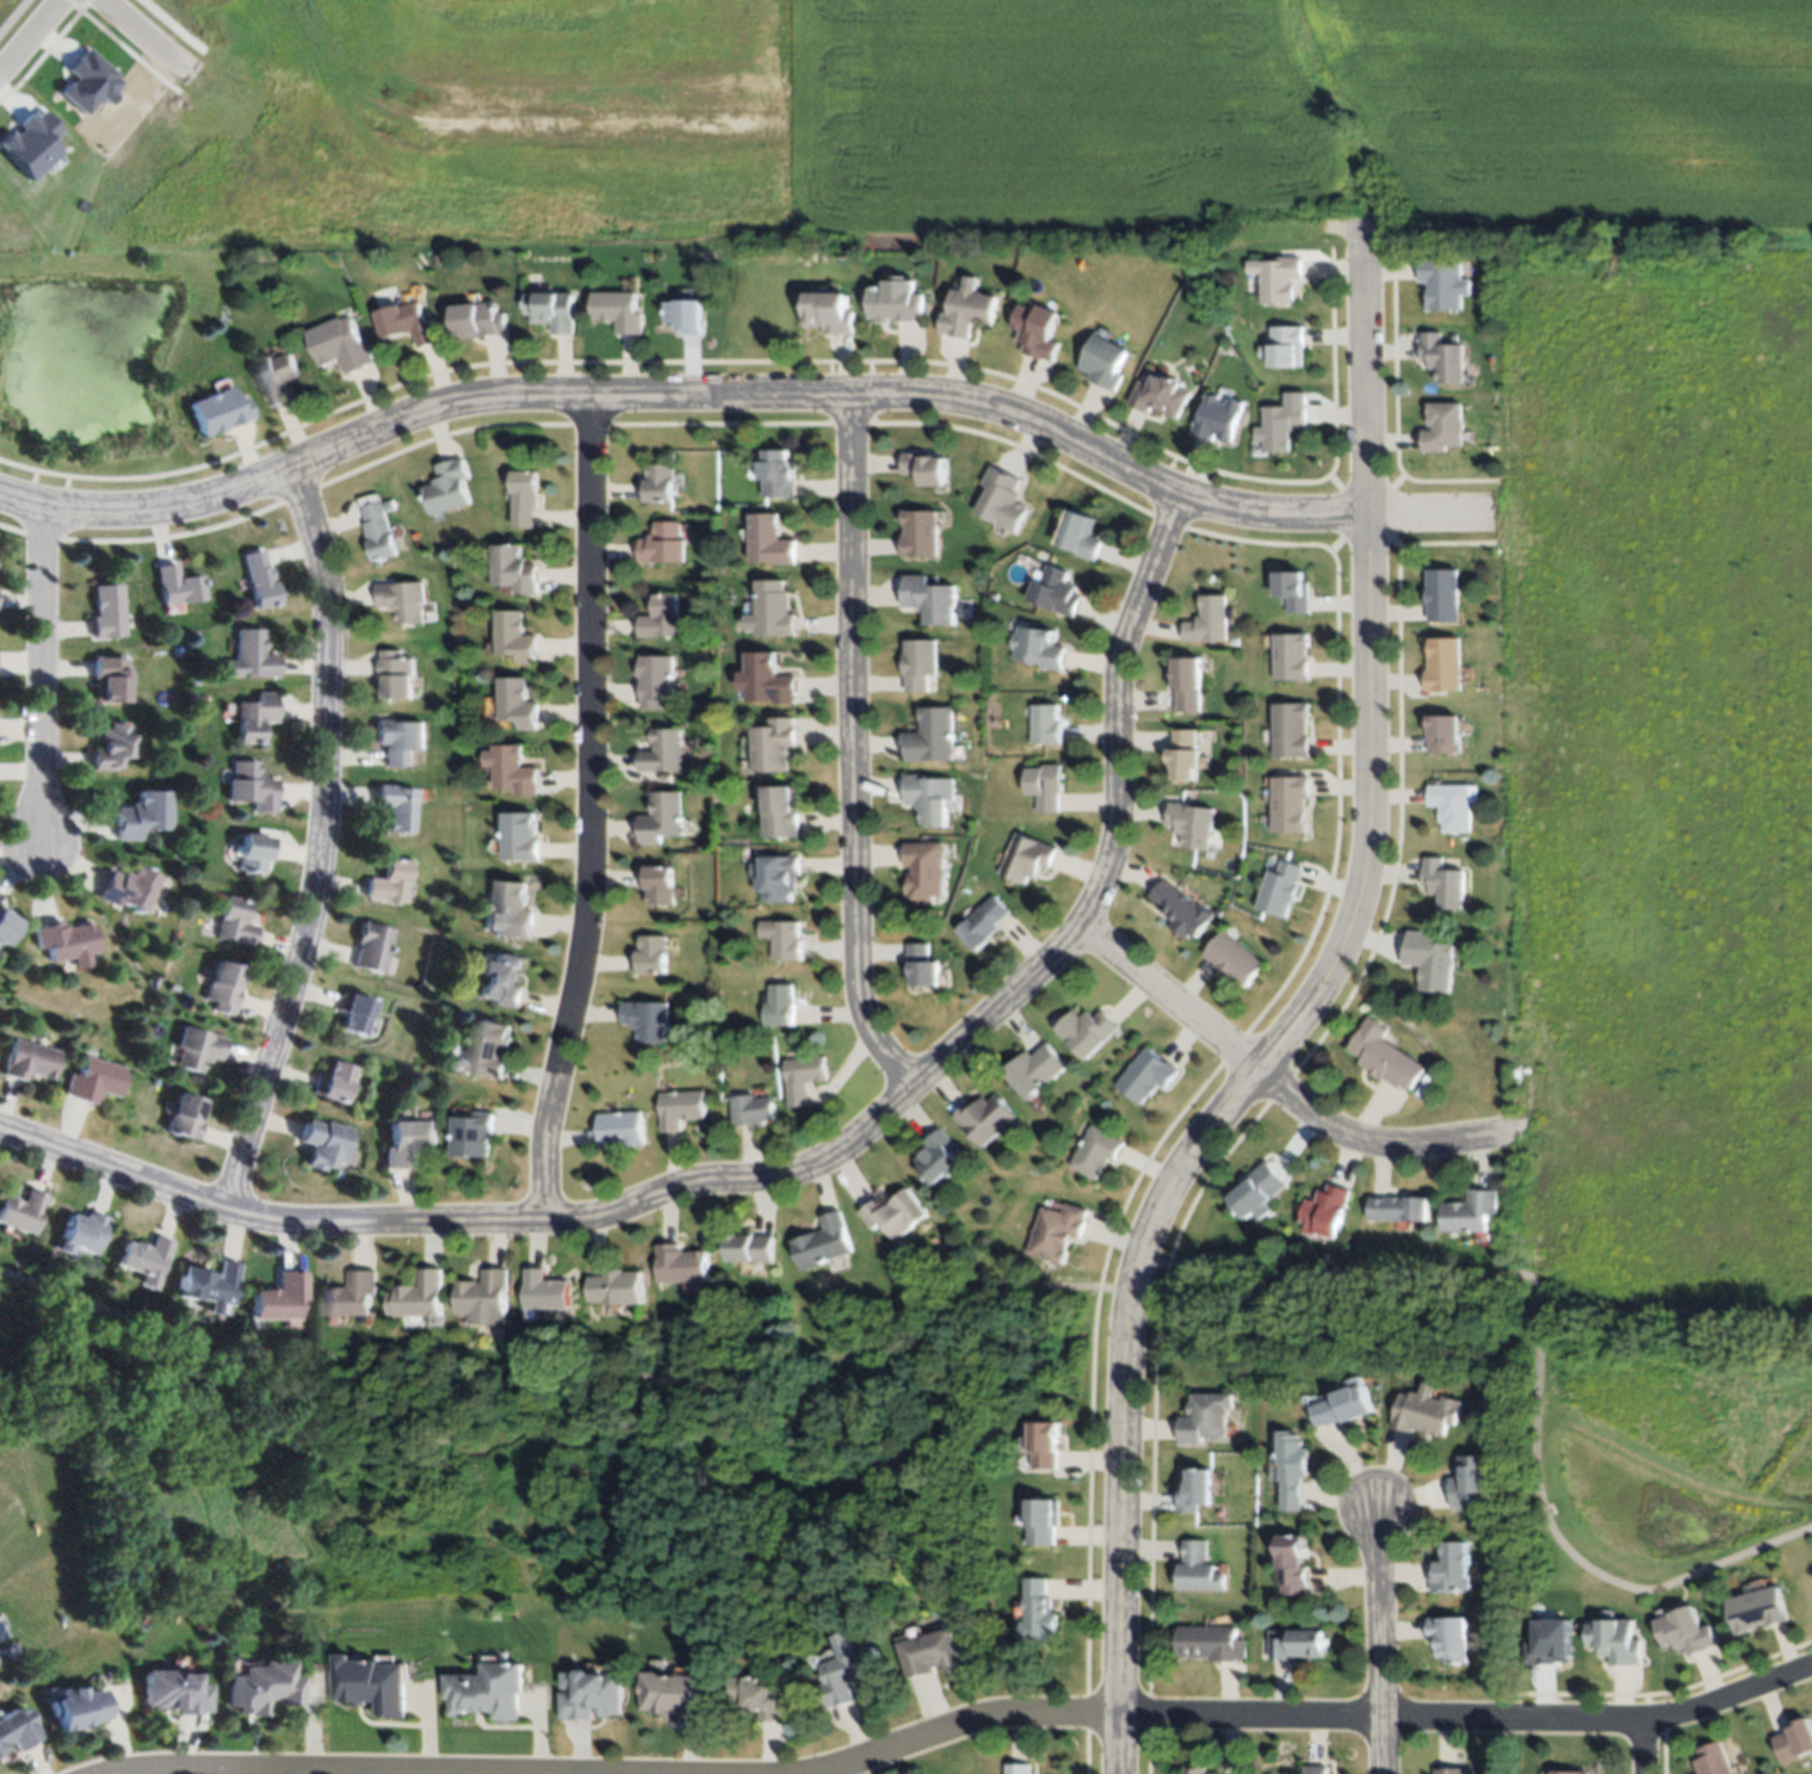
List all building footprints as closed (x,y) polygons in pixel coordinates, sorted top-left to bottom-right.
[(87,49),(68,72),(75,77),(60,94),(86,116),(101,99),(110,106),(119,96),(115,92),(124,81),(87,49)] [(62,154),(51,142),(62,132),(41,108),(15,130),(14,129),(0,141),(0,147),(29,182),(62,154)] [(1249,258),(1281,258),(1281,254),(1303,254),(1303,277),(1292,277),(1292,283),(1297,283),(1295,303),(1260,302),(1260,271),(1249,271),(1249,258)] [(1462,293),(1462,309),(1429,310),(1429,280),(1421,280),(1421,258),(1462,258),(1464,279),(1471,278),(1471,292),(1462,293)] [(870,288),(884,288),(883,279),(891,279),(891,272),(904,272),(904,279),(913,279),(914,293),(923,293),(924,319),(896,319),(896,317),(870,317),(870,288)] [(954,288),(965,290),(966,283),(977,285),(976,291),(996,296),(990,322),(975,319),(970,339),(939,332),(944,310),(948,311),(954,288)] [(525,289),(571,289),(571,334),(550,335),(550,322),(532,322),(532,315),(526,315),(525,289)] [(592,290),(633,291),(632,310),(639,310),(638,334),(617,333),(618,320),(590,319),(592,290)] [(806,292),(846,292),(846,308),(851,308),(851,333),(824,332),(824,324),(805,323),(806,292)] [(701,296),(699,335),(676,334),(676,322),(664,321),(664,302),(676,302),(676,295),(701,296)] [(452,303),(494,298),(495,310),(503,309),(506,335),(457,341),(452,303)] [(431,319),(437,340),(419,345),(414,329),(385,336),(377,309),(401,302),(401,305),(420,301),(425,320),(431,319)] [(1019,304),(1035,311),(1039,302),(1059,310),(1047,336),(1060,341),(1052,363),(1021,350),(1025,342),(1016,339),(1020,329),(1009,324),(1019,304)] [(307,332),(345,316),(346,319),(352,316),(363,344),(366,342),(373,360),(367,364),(367,366),(350,375),(342,357),(321,366),(307,332)] [(1269,326),(1303,324),(1303,342),(1300,342),(1300,364),(1270,365),(1269,326)] [(1461,340),(1462,382),(1439,382),(1439,371),(1430,371),(1430,364),(1421,364),(1420,340),(1423,340),(1423,330),(1442,330),(1442,340),(1461,340)] [(1095,332),(1127,350),(1115,372),(1121,376),(1112,392),(1087,378),(1090,372),(1077,365),(1095,332)] [(252,361),(271,354),(273,360),(292,353),(301,376),(289,379),(291,387),(286,389),(290,398),(268,407),(252,361)] [(1189,392),(1174,419),(1151,407),(1148,413),(1128,401),(1142,379),(1146,382),(1156,365),(1179,379),(1176,384),(1189,392)] [(190,402),(233,388),(236,398),(246,396),(252,416),(199,434),(190,402)] [(1243,398),(1231,441),(1217,437),(1218,433),(1212,431),(1210,438),(1191,432),(1204,388),(1220,392),(1218,400),(1227,403),(1230,395),(1243,398)] [(1460,401),(1460,443),(1446,443),(1446,451),(1422,451),(1422,429),(1435,429),(1435,425),(1429,425),(1429,402),(1460,401)] [(1263,404),(1305,403),(1306,422),(1291,422),(1291,429),(1287,429),(1287,451),(1264,451),(1263,404)] [(763,495),(763,477),(760,477),(759,456),(765,456),(765,445),(786,444),(786,456),(792,456),(792,475),(794,475),(796,494),(763,495)] [(902,452),(941,451),(942,483),(921,484),(921,475),(903,475),(902,452)] [(425,487),(435,483),(434,478),(441,477),(437,464),(462,457),(466,475),(462,477),(469,503),(433,513),(425,487)] [(670,461),(670,499),(637,499),(636,481),(644,481),(644,461),(670,461)] [(991,462),(1020,477),(1014,488),(1020,492),(1015,500),(1025,505),(1010,530),(973,509),(987,487),(979,483),(991,462)] [(511,470),(534,470),(533,492),(539,492),(539,509),(534,509),(533,525),(511,525),(511,470)] [(379,499),(395,551),(375,557),(364,523),(369,521),(363,503),(379,499)] [(1071,503),(1097,514),(1089,533),(1101,538),(1091,562),(1075,555),(1076,550),(1056,542),(1071,503)] [(934,507),(935,555),(901,556),(899,533),(903,533),(903,525),(901,525),(899,508),(934,507)] [(750,511),(778,509),(779,536),(796,534),(797,560),(753,561),(750,511)] [(682,536),(681,560),(636,560),(636,539),(645,539),(645,532),(653,532),(653,519),(676,519),(676,536),(682,536)] [(494,544),(520,543),(520,556),(525,556),(525,562),(537,562),(538,592),(515,592),(515,585),(494,585),(494,544)] [(240,550),(261,545),(265,563),(268,562),(278,601),(253,607),(240,550)] [(156,563),(177,560),(179,574),(199,570),(203,597),(162,604),(156,563)] [(1045,562),(1068,570),(1063,580),(1070,583),(1066,593),(1078,597),(1071,616),(1027,599),(1038,569),(1043,571),(1045,562)] [(1275,568),(1303,568),(1303,577),(1307,577),(1307,610),(1286,610),(1287,595),(1274,595),(1275,568)] [(1457,569),(1457,619),(1428,619),(1428,605),(1424,605),(1424,592),(1427,592),(1427,568),(1457,569)] [(953,581),(954,604),(951,604),(952,620),(924,622),(924,610),(917,610),(917,605),(902,605),(901,574),(926,573),(926,582),(953,581)] [(757,576),(783,575),(784,588),(787,588),(787,611),(794,611),(796,633),(759,635),(757,576)] [(376,581),(421,577),(423,601),(420,601),(422,620),(400,623),(398,610),(389,611),(389,606),(378,607),(376,581)] [(118,581),(123,635),(92,638),(91,617),(94,617),(91,583),(118,581)] [(674,591),(675,632),(639,633),(638,616),(653,614),(651,592),(674,591)] [(1224,592),(1224,638),(1182,638),(1182,622),(1195,622),(1195,614),(1199,614),(1199,592),(1224,592)] [(496,610),(520,610),(520,633),(534,632),(536,662),(518,662),(518,655),(497,655),(496,610)] [(1064,645),(1060,668),(1039,665),(1039,661),(1010,656),(1013,648),(1007,648),(1010,631),(1014,632),(1016,622),(1049,629),(1047,637),(1053,638),(1052,643),(1064,645)] [(237,629),(262,629),(261,655),(277,656),(277,678),(223,676),(223,660),(236,660),(237,629)] [(1274,631),(1307,632),(1306,645),(1304,645),(1304,656),(1309,656),(1309,678),(1274,678),(1274,631)] [(1459,633),(1459,690),(1424,690),(1424,669),(1427,669),(1427,655),(1429,655),(1429,633),(1459,633)] [(934,637),(935,673),(927,673),(928,687),(908,688),(908,675),(904,675),(904,654),(905,654),(905,638),(934,637)] [(379,649),(402,649),(402,657),(410,657),(410,670),(408,670),(408,697),(384,697),(384,676),(379,676),(379,649)] [(748,649),(778,649),(779,674),(797,673),(798,692),(796,692),(796,700),(774,700),(774,699),(749,699),(748,649)] [(669,653),(672,697),(660,697),(661,707),(641,709),(639,678),(637,678),(636,655),(669,653)] [(91,655),(124,656),(124,700),(97,700),(97,681),(91,681),(91,655)] [(1198,655),(1199,710),(1174,711),(1173,655),(1198,655)] [(499,673),(526,673),(525,698),(537,698),(536,729),(518,728),(518,719),(497,718),(499,673)] [(258,692),(276,692),(276,721),(259,721),(259,741),(235,741),(235,717),(239,717),(239,699),(258,699),(258,692)] [(1274,701),(1305,700),(1305,735),(1307,735),(1307,755),(1274,756),(1274,701)] [(1031,701),(1057,701),(1057,721),(1062,721),(1062,741),(1031,741),(1031,701)] [(951,703),(953,759),(903,760),(903,752),(901,752),(899,731),(920,730),(919,704),(951,703)] [(1427,753),(1426,711),(1458,710),(1459,752),(1427,753)] [(754,724),(775,723),(774,715),(798,715),(798,744),(789,744),(789,767),(755,768),(754,724)] [(420,718),(420,743),(409,743),(409,762),(388,762),(388,741),(377,741),(377,718),(420,718)] [(98,729),(106,729),(106,721),(124,721),(124,730),(130,730),(130,756),(117,756),(117,771),(89,771),(91,748),(97,748),(98,729)] [(680,725),(679,768),(636,768),(636,749),(654,749),(654,740),(649,740),(649,725),(680,725)] [(1170,730),(1194,728),(1196,764),(1191,765),(1192,777),(1173,778),(1171,762),(1168,762),(1167,744),(1171,743),(1170,730)] [(494,743),(520,743),(520,769),(537,769),(536,795),(513,793),(513,789),(494,789),(494,765),(483,765),(483,752),(494,752),(494,743)] [(235,761),(259,761),(259,774),(265,774),(265,779),(279,779),(279,809),(255,809),(255,801),(228,799),(228,775),(235,775),(235,761)] [(1023,765),(1059,764),(1060,786),(1057,786),(1058,811),(1037,811),(1035,791),(1025,792),(1023,765)] [(904,773),(922,773),(923,777),(953,777),(954,798),(945,798),(945,824),(932,824),(932,821),(921,821),(921,806),(914,806),(913,804),(904,804),(904,773)] [(1272,775),(1310,774),(1310,797),(1304,797),(1305,832),(1274,833),(1272,775)] [(420,785),(416,832),(390,829),(392,805),(378,804),(381,781),(420,785)] [(1467,783),(1468,829),(1441,829),(1441,822),(1437,822),(1437,804),(1428,804),(1428,784),(1467,783)] [(763,835),(763,803),(767,803),(767,785),(797,784),(798,834),(763,835)] [(165,789),(165,810),(168,810),(167,826),(138,826),(138,839),(113,837),(115,806),(128,806),(128,802),(136,802),(136,787),(165,789)] [(678,789),(678,832),(661,832),(661,845),(638,845),(638,817),(653,817),(653,789),(678,789)] [(1169,801),(1213,808),(1207,848),(1181,845),(1182,834),(1174,833),(1175,826),(1165,824),(1169,801)] [(502,810),(533,809),(534,834),(537,839),(537,859),(502,860),(502,810)] [(1016,829),(1055,845),(1045,867),(1039,864),(1033,878),(1026,876),(1022,884),(997,873),(1016,829)] [(241,832),(278,837),(274,858),(267,857),(265,871),(235,866),(241,832)] [(904,842),(944,842),(942,894),(932,894),(932,903),(908,903),(908,895),(904,891),(905,878),(908,878),(908,871),(911,871),(911,864),(904,864),(904,842)] [(414,858),(407,901),(369,894),(372,876),(385,878),(390,854),(414,858)] [(761,855),(790,857),(790,860),(799,860),(799,873),(793,873),(793,890),(789,890),(789,900),(762,898),(762,889),(756,889),(757,876),(760,876),(761,855)] [(1461,866),(1462,905),(1439,905),(1439,894),(1428,894),(1427,885),(1421,885),(1421,855),(1440,855),(1440,866),(1461,866)] [(1269,869),(1278,871),(1282,857),(1301,863),(1297,879),(1298,880),(1292,900),(1290,898),(1284,915),(1256,907),(1269,869)] [(161,872),(141,910),(118,900),(116,904),(95,895),(110,866),(122,872),(124,867),(132,872),(138,860),(161,872)] [(644,865),(668,867),(667,884),(672,885),(670,903),(645,902),(647,888),(643,888),(644,865)] [(500,878),(527,880),(525,907),(533,908),(531,937),(496,933),(495,928),(486,927),(487,911),(496,911),(500,878)] [(1163,878),(1196,907),(1201,901),(1214,911),(1193,938),(1189,935),(1187,939),(1169,925),(1173,920),(1159,909),(1163,905),(1150,895),(1163,878)] [(227,894),(251,900),(245,922),(260,927),(255,945),(217,935),(222,915),(221,915),(227,894)] [(957,929),(994,895),(1009,910),(994,925),(997,928),(976,950),(957,929)] [(4,942),(0,940),(0,906),(19,920),(4,942)] [(760,917),(797,919),(796,940),(800,940),(800,958),(772,958),(772,937),(760,935),(760,917)] [(397,926),(386,970),(358,963),(364,940),(360,939),(365,919),(397,926)] [(94,922),(99,948),(91,951),(93,962),(78,965),(75,953),(51,958),(49,946),(39,947),(35,927),(58,923),(60,928),(94,922)] [(1452,942),(1447,988),(1418,985),(1421,964),(1402,962),(1405,927),(1433,929),(1431,940),(1452,942)] [(1222,929),(1262,963),(1242,987),(1201,952),(1222,929)] [(664,934),(664,972),(629,972),(630,950),(638,950),(638,934),(664,934)] [(904,942),(928,942),(929,960),(938,960),(938,984),(911,985),(911,973),(905,973),(904,942)] [(494,951),(518,956),(515,969),(519,969),(515,987),(522,988),(519,1007),(491,1002),(493,997),(478,995),(481,977),(478,977),(482,957),(491,959),(494,951)] [(247,964),(234,1014),(215,1008),(216,1000),(206,997),(217,956),(247,964)] [(791,983),(791,1022),(763,1021),(765,1001),(769,1001),(769,982),(791,983)] [(352,990),(378,997),(367,1033),(345,1027),(350,1012),(347,1010),(352,990)] [(623,997),(668,999),(667,1022),(662,1022),(662,1043),(638,1041),(638,1026),(630,1026),(631,1022),(623,1022),(623,997)] [(1052,1028),(1071,1009),(1078,1018),(1087,1009),(1093,1015),(1100,1008),(1118,1026),(1084,1061),(1052,1028)] [(1344,1046),(1367,1014),(1386,1027),(1379,1037),(1423,1067),(1408,1090),(1399,1084),(1397,1088),(1379,1076),(1379,1077),(1356,1062),(1359,1057),(1344,1046)] [(478,1015),(508,1022),(506,1033),(511,1034),(508,1046),(503,1045),(501,1056),(507,1057),(502,1080),(468,1071),(469,1063),(464,1062),(466,1050),(470,1051),(478,1015)] [(184,1022),(229,1037),(222,1059),(210,1056),(208,1062),(202,1061),(199,1070),(175,1063),(180,1045),(178,1045),(184,1022)] [(14,1036),(60,1049),(51,1077),(27,1071),(26,1077),(5,1071),(14,1036)] [(1000,1071),(1025,1047),(1032,1055),(1044,1043),(1065,1064),(1028,1100),(1000,1071)] [(1145,1043),(1177,1069),(1163,1087),(1155,1081),(1154,1083),(1155,1084),(1146,1096),(1143,1094),(1137,1102),(1113,1084),(1145,1043)] [(87,1052),(126,1065),(118,1094),(100,1088),(95,1106),(76,1100),(78,1095),(64,1092),(72,1071),(80,1074),(87,1052)] [(780,1061),(822,1056),(824,1076),(809,1077),(809,1081),(805,1081),(808,1105),(785,1107),(780,1061)] [(334,1057),(359,1065),(348,1101),(320,1092),(327,1071),(329,1073),(334,1057)] [(208,1099),(194,1139),(165,1130),(178,1089),(208,1099)] [(656,1093),(700,1089),(701,1117),(678,1118),(679,1131),(658,1132),(656,1093)] [(729,1093),(753,1089),(754,1096),(767,1094),(771,1117),(761,1118),(762,1123),(741,1126),(740,1121),(732,1123),(729,1093)] [(951,1118),(967,1101),(972,1106),(981,1096),(987,1102),(995,1094),(1015,1113),(983,1148),(951,1118)] [(452,1111),(495,1114),(494,1132),(489,1132),(487,1156),(450,1154),(452,1111)] [(596,1113),(638,1112),(639,1143),(598,1145),(596,1113)] [(308,1119),(324,1124),(326,1118),(353,1126),(342,1161),(335,1158),(333,1166),(328,1163),(326,1172),(305,1166),(313,1144),(301,1141),(308,1119)] [(386,1168),(386,1142),(391,1142),(392,1118),(431,1119),(431,1146),(421,1146),(421,1154),(415,1154),(415,1169),(386,1168)] [(1088,1124),(1120,1141),(1109,1160),(1102,1156),(1091,1177),(1066,1166),(1088,1124)] [(915,1161),(930,1146),(926,1142),(939,1129),(954,1145),(950,1149),(959,1158),(953,1164),(956,1166),(947,1175),(945,1173),(935,1182),(915,1161)] [(1266,1160),(1287,1182),(1264,1203),(1269,1209),(1257,1220),(1250,1212),(1244,1217),(1225,1195),(1266,1160)] [(1349,1188),(1343,1207),(1342,1206),(1332,1235),(1318,1230),(1317,1235),(1304,1231),(1306,1224),(1304,1223),(1304,1220),(1299,1219),(1305,1199),(1309,1200),(1310,1199),(1313,1200),(1317,1188),(1325,1191),(1328,1181),(1349,1188)] [(31,1234),(0,1224),(0,1193),(21,1200),(26,1186),(45,1192),(31,1234)] [(859,1212),(877,1198),(884,1207),(892,1200),(891,1198),(907,1186),(927,1212),(893,1238),(882,1222),(872,1229),(859,1212)] [(1443,1229),(1442,1203),(1467,1201),(1467,1187),(1496,1187),(1496,1212),(1486,1212),(1486,1229),(1443,1229)] [(1369,1218),(1369,1194),(1408,1197),(1408,1193),(1426,1194),(1424,1220),(1369,1218)] [(1039,1206),(1059,1212),(1062,1201),(1083,1207),(1081,1218),(1083,1218),(1078,1237),(1068,1235),(1060,1263),(1026,1254),(1039,1206)] [(54,1247),(69,1211),(86,1218),(89,1209),(106,1214),(89,1253),(70,1244),(67,1253),(54,1247)] [(793,1238),(825,1229),(821,1214),(841,1209),(853,1250),(822,1260),(823,1263),(803,1269),(793,1238)] [(769,1260),(726,1257),(728,1231),(771,1232),(769,1260)] [(116,1263),(124,1240),(131,1242),(132,1240),(149,1245),(154,1232),(173,1240),(166,1260),(162,1257),(156,1277),(116,1263)] [(658,1280),(657,1242),(680,1241),(680,1250),(706,1250),(707,1279),(658,1280)] [(177,1294),(184,1263),(215,1271),(212,1277),(216,1278),(221,1257),(239,1261),(230,1302),(222,1299),(218,1313),(206,1311),(209,1299),(198,1297),(197,1299),(177,1294)] [(391,1290),(398,1290),(397,1281),(416,1280),(416,1286),(421,1286),(420,1267),(440,1266),(443,1323),(428,1324),(428,1313),(392,1315),(391,1290)] [(526,1266),(544,1266),(545,1279),(569,1278),(570,1306),(527,1309),(526,1266)] [(323,1313),(323,1286),(348,1286),(348,1267),(373,1267),(373,1291),(370,1291),(370,1313),(323,1313)] [(457,1279),(478,1278),(478,1281),(484,1281),(484,1267),(506,1267),(507,1323),(483,1323),(483,1311),(458,1312),(457,1279)] [(592,1274),(606,1274),(605,1268),(626,1267),(626,1271),(643,1269),(645,1302),(611,1304),(610,1299),(593,1300),(592,1274)] [(252,1317),(252,1288),(261,1288),(261,1285),(276,1285),(276,1290),(279,1290),(279,1268),(305,1268),(305,1298),(298,1298),(298,1317),(252,1317)] [(1312,1409),(1336,1398),(1336,1395),(1350,1390),(1348,1382),(1362,1377),(1377,1414),(1348,1423),(1347,1421),(1329,1427),(1329,1426),(1319,1428),(1312,1409)] [(1393,1427),(1404,1392),(1412,1396),(1414,1392),(1422,1395),(1426,1382),(1439,1386),(1434,1398),(1443,1402),(1446,1396),(1464,1402),(1457,1427),(1451,1424),(1446,1439),(1435,1435),(1435,1438),(1427,1434),(1427,1433),(1416,1429),(1415,1434),(1393,1427)] [(1192,1392),(1231,1393),(1231,1407),(1224,1407),(1223,1436),(1198,1435),(1198,1440),(1177,1440),(1177,1416),(1194,1416),(1194,1413),(1187,1413),(1188,1402),(1192,1402),(1192,1392)] [(1032,1466),(1033,1417),(1057,1418),(1056,1466),(1032,1466)] [(1303,1510),(1284,1510),(1284,1482),(1281,1482),(1281,1466),(1279,1466),(1280,1432),(1294,1433),(1294,1435),(1301,1435),(1301,1442),(1305,1442),(1305,1448),(1311,1448),(1311,1460),(1310,1460),(1309,1478),(1304,1478),(1303,1510)] [(1452,1476),(1461,1476),(1461,1454),(1488,1454),(1488,1463),(1491,1463),(1490,1483),(1488,1483),(1486,1496),(1478,1495),(1477,1508),(1455,1507),(1455,1501),(1451,1501),(1452,1476)] [(1210,1466),(1210,1501),(1199,1501),(1199,1509),(1177,1509),(1177,1496),(1183,1496),(1183,1489),(1189,1489),(1189,1466),(1210,1466)] [(1031,1544),(1032,1497),(1062,1497),(1060,1525),(1055,1525),(1055,1544),(1031,1544)] [(1284,1593),(1284,1578),(1281,1578),(1281,1532),(1305,1531),(1306,1564),(1309,1564),(1309,1593),(1284,1593)] [(1185,1538),(1207,1539),(1207,1562),(1214,1562),(1214,1571),(1224,1571),(1224,1589),(1177,1588),(1177,1562),(1185,1562),(1185,1538)] [(1470,1540),(1470,1586),(1452,1586),(1452,1590),(1433,1590),(1433,1581),(1429,1581),(1429,1562),(1447,1562),(1446,1540),(1470,1540)] [(1027,1577),(1047,1577),(1047,1596),(1052,1596),(1052,1611),(1058,1611),(1058,1630),(1052,1630),(1052,1640),(1022,1640),(1022,1621),(1027,1621),(1027,1577)] [(1726,1599),(1779,1584),(1788,1619),(1768,1625),(1768,1621),(1750,1626),(1751,1630),(1736,1634),(1726,1599)] [(1699,1601),(1707,1624),(1715,1620),(1721,1640),(1689,1652),(1688,1646),(1665,1655),(1652,1618),(1699,1601)] [(1466,1614),(1467,1661),(1445,1662),(1445,1655),(1435,1656),(1435,1638),(1429,1638),(1428,1615),(1466,1614)] [(1589,1622),(1600,1624),(1600,1618),(1632,1619),(1631,1639),(1641,1639),(1640,1663),(1631,1662),(1631,1665),(1612,1665),(1612,1654),(1598,1654),(1600,1643),(1588,1643),(1589,1622)] [(1571,1621),(1534,1620),(1534,1664),(1571,1665),(1571,1621)] [(1177,1625),(1236,1626),(1236,1639),(1248,1639),(1247,1657),(1237,1657),(1237,1661),(1211,1659),(1211,1655),(1177,1654),(1177,1625)] [(899,1643),(953,1626),(964,1662),(945,1668),(944,1663),(935,1665),(936,1669),(910,1677),(899,1643)] [(1272,1628),(1293,1630),(1293,1626),(1325,1627),(1324,1655),(1293,1655),(1293,1661),(1281,1661),(1281,1657),(1270,1657),(1272,1628)] [(835,1633),(852,1627),(858,1650),(874,1645),(883,1670),(866,1676),(867,1682),(852,1687),(856,1701),(837,1707),(836,1704),(825,1707),(818,1683),(828,1681),(823,1665),(842,1658),(835,1633)] [(338,1654),(353,1654),(353,1659),(383,1661),(383,1664),(408,1665),(408,1717),(389,1717),(389,1713),(377,1713),(377,1700),(366,1700),(366,1705),(354,1704),(354,1700),(338,1700),(338,1654)] [(299,1674),(299,1704),(271,1702),(271,1699),(264,1699),(264,1713),(249,1713),(249,1711),(234,1711),(234,1705),(224,1705),(224,1674),(240,1675),(240,1665),(259,1665),(259,1658),(289,1659),(289,1674),(299,1674)] [(449,1674),(488,1674),(488,1662),(525,1662),(525,1692),(520,1692),(520,1719),(495,1718),(495,1710),(469,1710),(469,1714),(453,1714),(453,1700),(449,1700),(449,1674)] [(624,1673),(623,1713),(600,1713),(600,1707),(594,1707),(594,1718),(574,1718),(574,1714),(563,1714),(563,1690),(579,1690),(580,1673),(583,1669),(590,1669),(594,1674),(624,1673)] [(144,1670),(197,1670),(197,1683),(208,1683),(208,1710),(199,1710),(199,1713),(178,1713),(178,1707),(153,1707),(153,1704),(146,1704),(144,1670)] [(645,1670),(660,1670),(660,1674),(706,1675),(706,1687),(712,1687),(711,1718),(701,1718),(701,1720),(682,1719),(682,1712),(674,1712),(674,1714),(663,1714),(663,1712),(655,1712),(655,1710),(644,1708),(645,1670)] [(732,1677),(774,1679),(774,1694),(790,1694),(790,1722),(761,1720),(761,1708),(742,1708),(742,1702),(732,1702),(732,1677)] [(99,1687),(106,1716),(89,1720),(89,1723),(60,1730),(57,1719),(54,1720),(48,1699),(60,1696),(57,1688),(76,1683),(79,1693),(99,1687)] [(6,1745),(0,1749),(0,1715),(14,1706),(17,1710),(25,1705),(43,1733),(18,1750),(11,1738),(5,1743),(6,1745)] [(1808,1718),(1811,1727),(1811,1755),(1783,1764),(1774,1738),(1791,1732),(1788,1729),(1793,1726),(1793,1724),(1808,1718)] [(1721,1741),(1734,1773),(1700,1773),(1695,1761),(1702,1758),(1699,1750),(1721,1741)] [(1029,1761),(1029,1773),(1004,1773),(1004,1760),(1029,1761)] [(1220,1773),(1185,1773),(1186,1763),(1202,1763),(1202,1772),(1220,1773)] [(1325,1764),(1325,1773),(1304,1773),(1304,1763),(1325,1764)]
